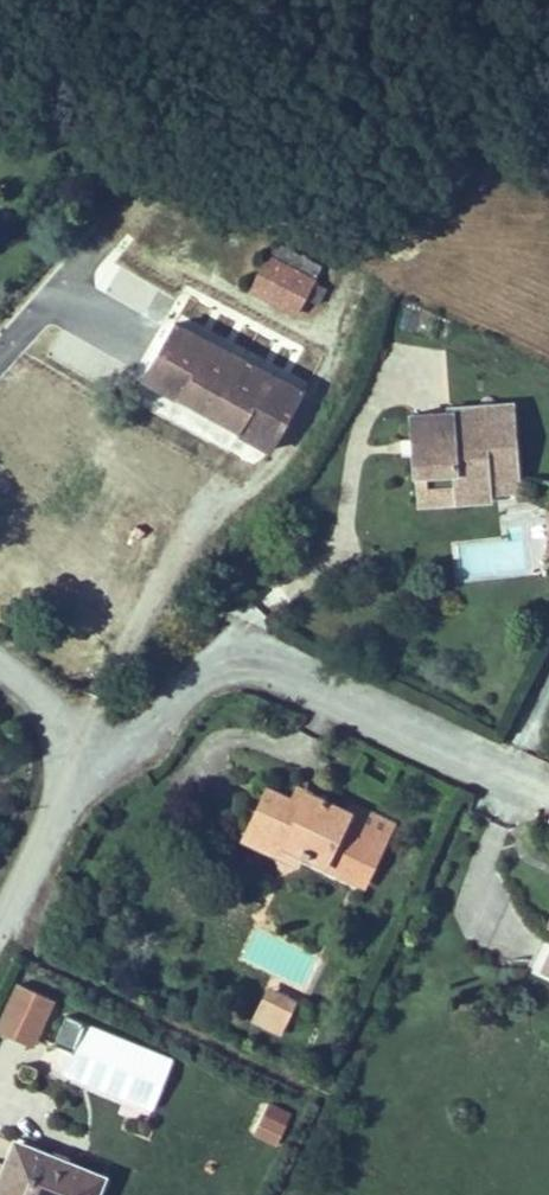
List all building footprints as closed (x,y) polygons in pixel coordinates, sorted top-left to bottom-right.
[(261,283),(243,319),(292,344),(297,334),(312,342),(324,319),(308,311),(316,294),(279,275),(272,288),(261,283)] [(269,476),(297,423),(282,414),(218,379),(176,356),(147,408),(231,455),(269,476)] [(218,379),(282,414),(291,399),(226,363),(218,379)] [(499,499),(492,421),(429,427),(429,431),(387,435),(393,502),(405,500),(407,518),(439,515),(438,508),(467,505),(467,502),(499,499)] [(501,518),(499,499),(467,502),(467,505),(438,508),(439,515),(407,518),(405,500),(393,502),(396,532),(424,530),(471,525),(471,521),(501,518)] [(531,581),(543,581),(548,566),(548,564),(548,542),(530,542),(531,581)] [(304,806),(309,795),(295,788),(289,800),(304,806)] [(299,855),(322,865),(319,872),(365,892),(395,825),(349,805),(347,810),(309,795),(304,806),(289,800),(266,790),(254,816),(267,822),(255,848),(280,859),(285,849),(299,855)] [(243,842),(255,848),(267,822),(254,816),(243,842)] [(285,849),(280,859),(294,865),(299,855),(285,849)] [(548,935),(540,956),(548,959),(548,935)] [(537,1002),(548,1007),(548,973),(537,1002)] [(53,1002),(14,987),(0,1022),(0,1036),(34,1050),(53,1002)] [(298,1003),(268,989),(250,1025),(281,1039),(298,1003)] [(72,1052),(83,1021),(64,1014),(53,1045),(72,1052)] [(154,1115),(175,1058),(86,1025),(75,1056),(53,1048),(43,1074),(154,1115)] [(291,1115),(268,1105),(254,1138),(277,1147),(291,1115)] [(12,1145),(6,1162),(0,1176),(0,1194),(98,1194),(104,1181),(12,1145)]
